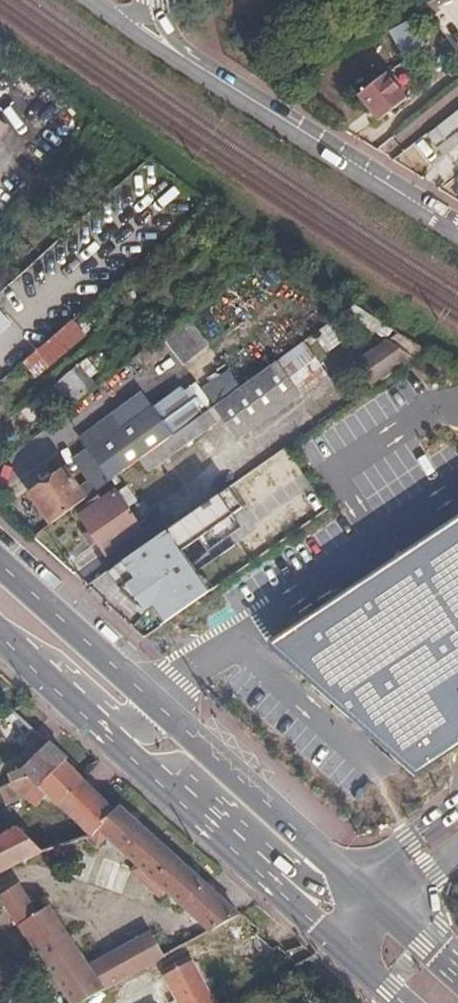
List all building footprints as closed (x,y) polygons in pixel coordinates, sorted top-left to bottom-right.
[(428,41),(414,17),(389,31),(403,55),(428,41)] [(407,96),(387,72),(359,95),(379,119),(407,96)] [(11,323),(0,311),(0,333),(11,323)] [(214,341),(191,313),(167,332),(190,361),(214,341)] [(85,337),(72,321),(21,364),(35,380),(85,337)] [(405,365),(387,341),(354,365),(371,389),(405,365)] [(113,370),(101,355),(63,386),(75,401),(113,370)] [(216,404),(225,416),(241,439),(297,398),(273,363),(216,404)] [(52,522),(140,459),(175,434),(179,431),(172,422),(161,406),(152,393),(84,441),(107,473),(81,492),(64,468),(30,492),(52,522)] [(176,395),(161,406),(172,422),(187,411),(176,395)] [(216,404),(179,431),(175,434),(183,445),(225,416),(216,404)] [(183,445),(175,434),(140,459),(148,469),(183,445)] [(110,572),(180,622),(224,594),(203,564),(256,528),(230,488),(110,572)] [(144,530),(119,491),(83,515),(91,527),(100,540),(108,553),(144,530)] [(100,540),(91,527),(84,532),(92,545),(100,540)] [(409,569),(288,649),(431,772),(457,754),(457,535),(409,569)] [(60,805),(81,780),(65,764),(67,760),(50,743),(24,768),(12,772),(14,780),(29,774),(49,794),(60,805)] [(29,774),(14,780),(1,786),(6,801),(26,795),(37,805),(49,794),(29,774)] [(81,780),(60,805),(91,836),(98,830),(114,813),(81,780)] [(120,807),(114,813),(98,830),(137,866),(132,872),(158,899),(165,892),(208,932),(240,915),(120,807)] [(43,854),(19,830),(0,837),(0,875),(43,854)] [(22,926),(45,911),(27,884),(4,899),(22,926)] [(52,906),(45,911),(22,926),(73,1002),(83,1002),(105,991),(90,967),(52,906)] [(165,957),(151,934),(90,967),(105,991),(131,976),(165,957)] [(196,962),(172,976),(184,999),(177,1002),(219,1002),(196,962)]
